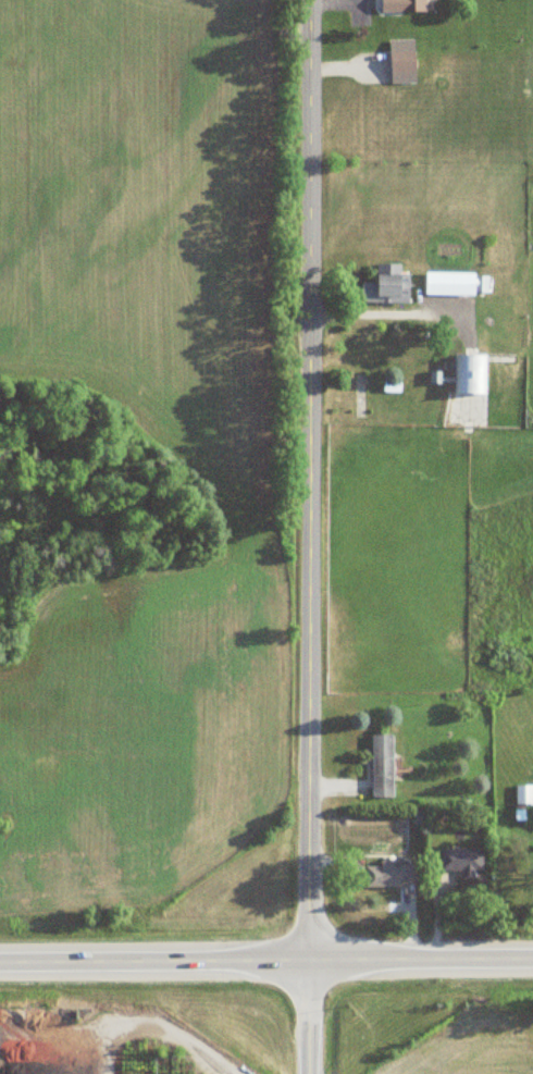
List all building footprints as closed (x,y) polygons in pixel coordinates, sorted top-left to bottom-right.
[(382,13),(426,13),(426,0),(382,0),(382,13)] [(392,71),(417,71),(417,52),(392,52),(392,71)] [(400,263),(377,262),(377,281),(363,281),(363,300),(409,301),(409,273),(400,273),(400,263)] [(426,294),(488,294),(488,272),(426,272),(426,294)] [(455,353),(455,392),(486,392),(486,353),(455,353)] [(393,733),(372,733),(372,796),(393,796),(393,733)] [(516,785),(516,804),(532,804),(532,785),(516,785)] [(482,871),(482,848),(440,848),(440,871),(482,871)] [(403,886),(403,881),(417,881),(417,862),(366,861),(366,886),(403,886)] [(171,1070),(180,1069),(179,1058),(170,1058),(171,1070)]
